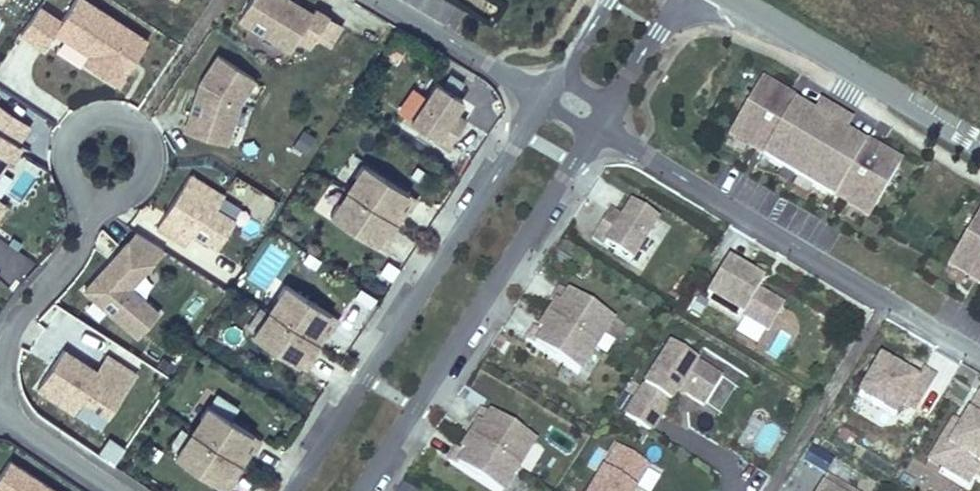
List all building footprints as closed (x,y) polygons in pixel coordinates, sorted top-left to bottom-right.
[(86,0),(75,0),(61,21),(39,6),(21,33),(44,49),(55,32),(90,55),(84,64),(117,86),(147,41),(86,0)] [(297,0),(248,0),(236,20),(289,53),(296,41),(309,49),(315,39),(330,48),(343,26),(329,17),(330,15),(315,6),(312,10),(297,0)] [(256,78),(215,52),(197,80),(181,130),(228,145),(241,100),(256,78)] [(465,98),(435,79),(409,120),(449,145),(466,118),(457,112),(465,98)] [(798,101),(764,80),(730,137),(763,157),(762,159),(834,202),(836,200),(871,221),(905,164),(871,144),(872,142),(851,129),(847,137),(813,117),(817,109),(800,99),(798,101)] [(820,105),(817,109),(813,117),(847,137),(851,129),(853,125),(820,105)] [(28,129),(0,110),(0,170),(28,129)] [(362,161),(346,187),(393,218),(401,205),(405,208),(410,210),(418,198),(362,161)] [(225,193),(190,172),(154,229),(183,247),(191,235),(215,250),(235,218),(217,206),(225,193)] [(271,215),(278,195),(233,179),(222,208),(239,214),(243,204),(271,215)] [(329,213),(385,249),(393,236),(388,234),(384,231),(393,218),(346,187),(329,213)] [(632,263),(659,223),(629,204),(621,217),(610,210),(591,240),(603,248),(605,245),(632,263)] [(393,218),(397,220),(405,208),(401,205),(393,218)] [(948,268),(979,287),(979,215),(948,268)] [(384,231),(388,234),(397,220),(393,218),(384,231)] [(164,249),(133,231),(80,290),(136,339),(160,311),(132,287),(164,249)] [(271,246),(249,278),(264,289),(287,257),(271,246)] [(765,283),(729,261),(707,298),(769,334),(785,306),(760,292),(765,283)] [(284,282),(267,307),(315,338),(323,325),(327,328),(332,331),(340,318),(284,282)] [(615,324),(558,288),(550,300),(554,303),(559,306),(550,319),(598,350),(615,324)] [(559,306),(554,303),(546,316),(550,319),(559,306)] [(251,333),(306,369),(315,357),(310,354),(306,351),(315,338),(267,307),(251,333)] [(550,319),(546,316),(537,329),(541,332),(550,319)] [(581,376),(598,350),(550,319),(541,332),(537,329),(533,327),(525,340),(581,376)] [(315,338),(319,341),(327,328),(323,325),(315,338)] [(306,351),(310,354),(319,341),(315,338),(306,351)] [(723,380),(669,345),(623,415),(653,434),(680,392),(704,408),(723,380)] [(64,346),(35,390),(72,414),(80,401),(106,418),(137,371),(106,351),(95,367),(64,346)] [(923,369),(917,379),(880,358),(857,396),(898,420),(904,409),(916,415),(938,377),(923,369)] [(221,393),(212,406),(232,419),(241,406),(221,393)] [(929,462),(969,486),(974,478),(979,482),(979,399),(978,398),(962,426),(953,421),(929,462)] [(206,403),(190,428),(237,459),(246,446),(250,449),(254,452),(262,439),(232,419),(212,406),(206,403)] [(536,445),(480,409),(472,422),(476,424),(480,427),(472,440),(520,471),(536,445)] [(480,427),(476,424),(468,437),(472,440),(480,427)] [(173,454),(229,490),(237,478),(233,475),(229,472),(237,459),(190,428),(173,454)] [(472,440),(468,437),(459,450),(463,453),(472,440)] [(520,471),(472,440),(463,453),(459,450),(455,448),(447,461),(494,490),(507,490),(520,471)] [(237,459),(241,462),(250,449),(246,446),(237,459)] [(615,448),(589,490),(633,490),(647,467),(615,448)] [(803,465),(826,477),(834,461),(811,450),(803,465)] [(9,458),(0,472),(0,490),(60,490),(9,458)] [(229,472),(233,475),(241,462),(237,459),(229,472)] [(827,477),(818,490),(849,490),(827,477)]
